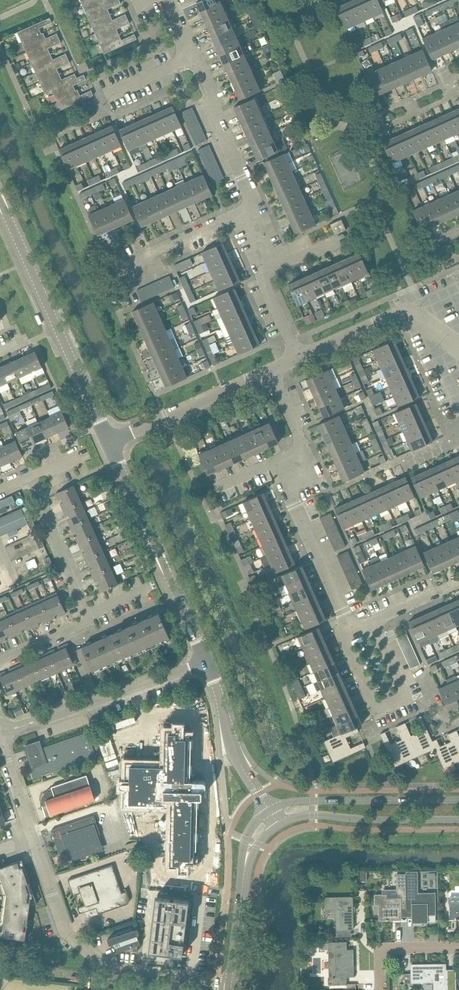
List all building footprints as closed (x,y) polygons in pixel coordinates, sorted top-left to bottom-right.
[(86,13),(115,0),(88,0),(81,3),(86,13)] [(90,23),(110,14),(107,9),(121,3),(119,0),(115,0),(86,13),(90,23)] [(196,2),(200,11),(222,1),(225,0),(201,0),(196,2)] [(355,0),(353,0),(345,4),(355,25),(364,20),(355,0)] [(364,20),(374,16),(366,0),(355,0),(364,20)] [(374,16),(383,12),(378,0),(366,0),(374,16)] [(431,6),(428,0),(422,3),(424,8),(431,6)] [(444,3),(447,8),(453,5),(450,0),(444,3)] [(226,10),(222,1),(200,11),(204,20),(226,10)] [(355,25),(345,4),(336,8),(345,29),(355,25)] [(416,6),(409,9),(412,14),(418,11),(416,6)] [(438,6),(432,8),(434,14),(441,11),(438,6)] [(432,8),(425,11),(428,17),(434,14),(432,8)] [(406,17),(412,14),(409,9),(403,12),(406,17)] [(230,19),(226,10),(204,20),(208,29),(230,19)] [(90,23),(95,33),(127,19),(125,14),(112,20),(110,14),(90,23)] [(393,23),(399,20),(397,14),(390,17),(393,23)] [(413,17),(415,22),(422,19),(420,14),(413,17)] [(22,43),(41,34),(39,28),(52,23),(50,18),(17,32),(22,43)] [(95,33),(99,43),(119,35),(117,29),(130,23),(127,19),(95,33)] [(234,28),(230,19),(208,29),(212,37),(234,28)] [(451,26),(458,44),(458,22),(451,26)] [(441,30),(451,51),(458,47),(458,44),(451,26),(441,30)] [(238,36),(234,28),(212,37),(216,46),(238,36)] [(393,33),(390,28),(384,31),(386,36),(393,33)] [(412,28),(406,31),(408,36),(415,33),(412,28)] [(441,30),(432,34),(441,55),(451,51),(441,30)] [(22,43),(26,53),(59,38),(57,33),(44,39),(41,34),(22,43)] [(400,33),(394,36),(396,41),(403,38),(400,33)] [(119,35),(99,43),(104,54),(137,39),(134,34),(121,40),(119,35)] [(378,34),(372,36),(374,42),(380,39),(378,34)] [(422,39),(432,60),(441,55),(432,34),(422,39)] [(242,45),(238,36),(216,46),(220,55),(242,45)] [(368,45),(374,42),(372,36),(365,39),(368,45)] [(390,44),(396,41),(394,36),(387,39),(390,44)] [(26,53),(31,63),(50,54),(48,48),(61,43),(59,38),(26,53)] [(355,50),(361,47),(359,42),(353,45),(355,50)] [(375,45),(377,50),(384,47),(381,42),(375,45)] [(246,54),(242,45),(220,55),(224,64),(246,54)] [(375,45),(369,47),(371,53),(377,50),(375,45)] [(422,49),(413,54),(422,75),(432,71),(422,49)] [(356,53),(359,58),(365,55),(363,50),(356,53)] [(53,59),(50,54),(31,63),(35,73),(68,58),(66,54),(53,59)] [(250,63),(246,54),(224,64),(228,73),(250,63)] [(413,54),(403,58),(413,79),(422,75),(413,54)] [(35,73),(40,83),(59,74),(57,69),(70,63),(68,58),(35,73)] [(403,58),(394,62),(404,83),(413,79),(403,58)] [(394,62),(385,66),(394,87),(404,83),(394,62)] [(254,72),(250,63),(228,73),(232,81),(254,72)] [(385,66),(375,71),(385,92),(394,87),(385,66)] [(366,75),(375,96),(385,92),(375,71),(366,75)] [(258,80),(254,72),(232,81),(236,90),(258,80)] [(77,78),(75,74),(62,79),(59,74),(40,83),(45,93),(52,90),(51,90),(77,78)] [(52,90),(56,99),(75,91),(73,85),(86,79),(84,75),(77,78),(51,90),(52,90)] [(262,90),(258,80),(236,90),(240,99),(262,90)] [(75,91),(56,99),(61,110),(93,95),(91,90),(78,96),(75,91)] [(260,106),(256,97),(234,107),(238,116),(260,106)] [(182,126),(173,106),(164,110),(173,130),(182,126)] [(260,106),(238,116),(242,125),(264,115),(260,106)] [(184,118),(195,113),(192,107),(181,112),(184,118)] [(164,134),(173,130),(164,110),(155,114),(164,134)] [(453,135),(458,132),(458,124),(453,111),(444,115),(453,135)] [(197,118),(195,113),(184,118),(186,123),(197,118)] [(164,134),(155,114),(146,118),(155,138),(164,134)] [(264,115),(242,125),(246,134),(268,124),(264,115)] [(435,119),(445,139),(453,135),(444,115),(435,119)] [(146,142),(155,138),(146,118),(137,122),(146,142)] [(189,128),(200,124),(197,118),(186,123),(189,128)] [(427,123),(436,143),(445,139),(435,119),(427,123)] [(137,122),(128,126),(137,146),(140,151),(149,147),(146,142),(137,122)] [(418,127),(427,147),(436,143),(427,123),(418,127)] [(202,129),(200,124),(189,128),(191,134),(202,129)] [(268,124),(246,134),(250,142),(272,133),(268,124)] [(103,130),(113,150),(122,146),(113,125),(103,130)] [(128,150),(137,146),(128,126),(119,130),(128,150)] [(409,131),(418,151),(427,147),(418,127),(409,131)] [(191,134),(194,139),(204,134),(202,129),(191,134)] [(95,133),(104,154),(113,150),(103,130),(95,133)] [(300,131),(294,133),(298,142),(304,140),(300,131)] [(400,135),(409,155),(418,151),(409,131),(400,135)] [(86,137),(95,158),(104,154),(95,133),(86,137)] [(272,133),(250,142),(254,151),(276,142),(272,133)] [(207,140),(204,134),(194,139),(196,145),(207,140)] [(409,155),(400,135),(391,139),(401,159),(409,155)] [(77,141),(86,162),(95,158),(86,137),(77,141)] [(276,142),(254,151),(258,160),(267,156),(280,151),(284,149),(287,148),(283,138),(281,139),(280,140),(276,142)] [(401,159),(391,139),(382,143),(392,163),(401,159)] [(68,145),(77,165),(86,162),(77,141),(68,145)] [(59,149),(68,170),(77,165),(68,145),(59,149)] [(200,155),(211,150),(209,145),(198,150),(200,155)] [(214,156),(211,150),(200,155),(203,161),(214,156)] [(167,159),(174,156),(171,151),(165,154),(167,159)] [(192,151),(186,154),(189,159),(195,156),(192,151)] [(284,153),(264,162),(268,171),(288,162),(284,153)] [(181,156),(175,159),(179,168),(184,165),(181,156)] [(216,161),(214,156),(203,161),(205,166),(216,161)] [(449,165),(455,163),(453,157),(447,160),(449,165)] [(169,162),(171,167),(173,170),(179,168),(175,159),(169,162)] [(205,166),(208,171),(219,167),(216,161),(205,166)] [(318,167),(315,161),(310,163),(313,169),(318,167)] [(292,171),(288,162),(268,171),(272,180),(292,171)] [(163,164),(157,167),(160,172),(166,170),(163,164)] [(113,175),(120,172),(117,167),(111,170),(113,175)] [(157,167),(151,170),(154,175),(160,172),(157,167)] [(210,177),(221,172),(219,167),(208,171),(210,177)] [(292,171),(272,180),(276,189),(296,180),(292,171)] [(146,172),(140,175),(142,180),(148,178),(146,172)] [(224,178),(221,172),(210,177),(213,183),(224,178)] [(439,173),(430,177),(434,186),(443,182),(441,179),(439,173)] [(194,178),(203,199),(212,195),(203,174),(194,178)] [(96,183),(102,180),(99,175),(93,178),(96,183)] [(140,175),(134,177),(136,183),(142,180),(140,175)] [(194,178),(185,182),(194,203),(203,199),(194,178)] [(326,184),(323,178),(318,181),(321,187),(326,184)] [(128,180),(122,183),(124,188),(131,185),(128,180)] [(300,189),(296,180),(276,189),(280,198),(300,189)] [(177,186),(186,207),(194,203),(185,182),(177,186)] [(97,186),(99,191),(105,188),(103,183),(97,186)] [(97,186),(91,188),(93,194),(99,191),(97,186)] [(186,207),(177,186),(168,190),(177,210),(186,207)] [(404,189),(406,194),(412,192),(410,186),(404,189)] [(284,207),(304,198),(300,189),(280,198),(284,207)] [(177,210),(168,190),(159,194),(168,214),(177,210)] [(85,191),(79,194),(82,199),(88,196),(85,191)] [(457,215),(458,214),(458,195),(457,191),(448,195),(457,215)] [(113,198),(115,203),(124,223),(133,219),(122,194),(113,198)] [(168,214),(159,194),(150,198),(159,218),(168,214)] [(439,199),(449,219),(457,215),(448,195),(439,199)] [(334,202),(331,196),(326,198),(329,204),(334,202)] [(159,218),(150,198),(141,202),(150,222),(159,218)] [(308,206),(304,198),(284,207),(287,215),(308,206)] [(431,203),(440,223),(449,219),(439,199),(431,203)] [(150,222),(141,202),(132,206),(141,226),(150,222)] [(106,207),(115,227),(124,223),(115,203),(106,207)] [(422,207),(431,227),(440,223),(431,203),(422,207)] [(291,224),(312,215),(308,206),(287,215),(291,224)] [(106,207),(97,211),(107,231),(115,227),(106,207)] [(413,211),(422,231),(431,227),(422,207),(413,211)] [(88,215),(97,235),(107,231),(97,211),(88,215)] [(316,224),(312,215),(291,224),(295,233),(316,224)] [(341,219),(330,224),(335,235),(346,230),(341,219)] [(227,252),(223,243),(201,252),(206,262),(227,252)] [(227,252),(206,262),(210,271),(231,262),(227,252)] [(350,256),(360,278),(369,274),(359,252),(350,256)] [(351,282),(360,278),(350,256),(342,260),(351,282)] [(190,258),(174,265),(177,272),(193,264),(190,258)] [(333,264),(343,286),(351,282),(342,260),(333,264)] [(231,262),(210,271),(214,281),(235,271),(231,262)] [(334,290),(343,286),(333,264),(324,268),(334,290)] [(315,272),(325,294),(334,290),(324,268),(315,272)] [(235,271),(214,281),(219,290),(240,281),(235,271)] [(316,298),(325,294),(315,272),(306,276),(316,298)] [(170,275),(169,276),(164,278),(169,289),(175,286),(170,275)] [(179,278),(182,284),(187,281),(185,275),(179,278)] [(298,280),(307,302),(316,298),(306,276),(298,280)] [(169,289),(164,278),(159,280),(164,291),(169,289)] [(164,291),(159,280),(153,283),(158,294),(164,291)] [(298,306),(307,302),(298,280),(288,284),(298,306)] [(182,284),(185,290),(190,288),(187,281),(182,284)] [(158,294),(153,283),(148,285),(153,296),(158,294)] [(153,296),(148,285),(142,288),(147,299),(153,296)] [(366,292),(368,297),(378,293),(376,287),(366,292)] [(147,299),(142,288),(137,290),(142,301),(147,299)] [(218,307),(239,298),(234,288),(213,297),(218,307)] [(180,298),(177,292),(172,294),(174,301),(180,298)] [(191,303),(196,300),(193,294),(188,296),(191,303)] [(220,312),(214,315),(216,319),(222,316),(243,307),(239,298),(218,307),(220,312)] [(153,302),(132,311),(137,321),(158,311),(153,302)] [(186,310),(183,304),(177,306),(180,313),(186,310)] [(188,309),(191,315),(196,313),(194,307),(188,309)] [(226,326),(247,316),(243,307),(222,316),(226,326)] [(317,320),(325,316),(322,310),(321,309),(314,313),(317,320)] [(188,317),(186,310),(180,313),(183,319),(188,317)] [(162,321),(158,311),(137,321),(141,330),(162,321)] [(194,321),(197,328),(202,325),(202,324),(212,320),(210,314),(194,321)] [(230,335),(251,326),(247,316),(226,326),(230,335)] [(314,316),(304,320),(306,324),(315,320),(314,316)] [(162,321),(141,330),(145,340),(166,330),(162,321)] [(185,325),(188,331),(194,329),(191,322),(185,325)] [(202,325),(197,328),(199,334),(205,332),(202,326),(202,325)] [(226,337),(225,337),(229,345),(234,343),(234,345),(255,335),(251,326),(230,335),(226,337)] [(197,335),(194,329),(188,331),(191,338),(197,335)] [(170,340),(166,330),(145,340),(149,349),(170,340)] [(234,345),(239,354),(260,345),(255,335),(234,345)] [(208,338),(202,340),(205,346),(210,344),(208,338)] [(170,340),(149,349),(153,358),(175,349),(170,340)] [(377,359),(398,349),(394,340),(373,349),(377,359)] [(202,348),(200,341),(194,344),(197,350),(202,348)] [(205,346),(208,353),(213,350),(210,344),(205,346)] [(205,354),(202,348),(197,350),(200,357),(205,354)] [(179,358),(175,349),(153,358),(157,368),(179,358)] [(381,368),(403,359),(398,349),(377,359),(381,368)] [(23,357),(30,372),(42,367),(35,351),(23,357)] [(361,363),(358,356),(352,359),(355,365),(361,363)] [(12,362),(19,377),(30,372),(23,357),(12,362)] [(179,358),(157,368),(162,377),(183,368),(179,358)] [(386,378),(407,368),(403,359),(381,368),(386,378)] [(211,366),(208,360),(202,362),(205,369),(211,366)] [(350,360),(344,362),(347,369),(352,367),(350,360)] [(0,367),(7,382),(19,377),(12,362),(0,367)] [(187,377),(183,368),(162,377),(166,387),(187,377)] [(390,387),(411,378),(407,368),(386,378),(390,387)] [(358,371),(361,378),(366,375),(363,369),(358,371)] [(332,379),(327,370),(306,379),(310,389),(332,379)] [(350,375),(353,381),(358,379),(355,373),(350,375)] [(369,382),(366,375),(361,378),(364,384),(369,382)] [(394,396),(415,387),(411,378),(390,387),(394,396)] [(315,398),(336,389),(332,379),(310,389),(315,398)] [(358,379),(353,381),(356,388),(361,385),(358,379)] [(52,388),(50,384),(41,387),(43,392),(52,388)] [(366,390),(369,396),(375,394),(372,387),(366,390)] [(398,406),(419,397),(415,387),(394,396),(398,406)] [(319,408),(340,398),(336,389),(315,398),(319,408)] [(53,391),(44,395),(46,399),(55,395),(53,391)] [(366,398),(363,391),(358,394),(361,400),(366,398)] [(377,400),(375,394),(369,396),(372,403),(377,400)] [(345,408),(344,408),(340,398),(319,408),(323,417),(345,408)] [(5,409),(14,405),(12,401),(3,405),(5,409)] [(30,401),(21,405),(23,409),(31,405),(30,401)] [(399,422),(420,413),(416,403),(395,412),(399,422)] [(361,405),(356,408),(359,414),(364,411),(361,405)] [(378,415),(383,412),(380,406),(375,408),(378,415)] [(6,412),(8,416),(17,412),(15,408),(6,412)] [(242,410),(234,414),(237,420),(245,416),(242,410)] [(51,417),(58,432),(69,427),(62,412),(51,417)] [(399,422),(403,432),(424,422),(420,413),(399,422)] [(322,434),(343,425),(339,415),(318,424),(322,434)] [(39,422),(46,438),(58,432),(51,417),(39,422)] [(361,420),(364,426),(370,424),(367,417),(361,420)] [(372,423),(375,429),(381,427),(378,420),(372,423)] [(0,424),(0,429),(2,428),(5,434),(12,431),(9,425),(7,421),(0,424)] [(260,425),(270,446),(279,442),(269,421),(260,425)] [(27,427),(34,443),(46,438),(39,422),(27,427)] [(403,432),(407,441),(428,431),(424,422),(403,432)] [(372,430),(370,424),(364,426),(367,432),(372,430)] [(251,429),(261,450),(270,446),(260,425),(251,429)] [(347,434),(343,425),(322,434),(326,443),(347,434)] [(16,432),(23,448),(34,443),(27,427),(16,432)] [(242,433),(252,454),(261,450),(251,429),(242,433)] [(428,431),(407,441),(412,451),(433,441),(428,431)] [(233,437),(243,458),(252,454),(242,433),(233,437)] [(378,435),(381,441),(386,439),(383,433),(378,435)] [(331,453),(352,443),(347,434),(326,443),(331,453)] [(378,443),(375,436),(370,438),(373,445),(378,443)] [(225,440),(234,462),(243,458),(233,437),(225,440)] [(381,441),(384,448),(389,445),(386,439),(381,441)] [(16,440),(4,446),(11,461),(23,456),(16,440)] [(216,444),(225,466),(234,462),(225,440),(216,444)] [(356,453),(352,443),(331,453),(335,462),(356,453)] [(378,443),(373,445),(376,451),(381,449),(378,443)] [(207,448),(217,470),(225,466),(216,444),(207,448)] [(0,448),(0,466),(11,461),(4,446),(0,448)] [(198,452),(208,474),(217,470),(207,448),(198,452)] [(386,454),(389,460),(395,458),(392,451),(386,454)] [(339,472),(360,462),(356,453),(335,462),(339,472)] [(378,457),(381,464),(387,461),(383,455),(378,457)] [(446,461),(455,481),(458,488),(458,487),(458,466),(455,457),(446,461)] [(447,485),(455,481),(446,461),(438,465),(447,485)] [(364,472),(360,462),(339,472),(343,481),(364,472)] [(438,489),(447,485),(438,465),(429,469),(438,489)] [(429,493),(438,489),(429,469),(420,473),(429,493)] [(420,497),(429,493),(420,473),(411,477),(420,497)] [(397,480),(406,501),(415,496),(406,476),(397,480)] [(388,484),(397,504),(406,501),(397,480),(388,484)] [(76,484),(56,493),(59,500),(61,498),(62,500),(80,492),(76,484)] [(379,488),(388,508),(397,504),(388,484),(379,488)] [(370,492),(379,512),(388,508),(379,488),(370,492)] [(80,492),(62,500),(63,502),(60,504),(63,510),(84,501),(80,492)] [(361,496),(370,516),(379,512),(370,492),(361,496)] [(243,502),(247,511),(267,502),(263,493),(243,502)] [(0,501),(0,509),(6,506),(15,502),(12,496),(0,501)] [(353,500),(362,520),(370,516),(361,496),(353,500)] [(115,506),(121,504),(119,500),(114,503),(113,501),(104,505),(107,510),(115,506)] [(344,504),(353,524),(362,520),(353,500),(344,504)] [(88,509),(84,501),(63,510),(66,516),(69,515),(70,517),(88,509)] [(247,511),(251,520),(271,511),(267,502),(247,511)] [(344,504),(335,508),(344,528),(353,524),(344,504)] [(26,506),(21,509),(24,515),(26,519),(28,524),(28,525),(30,529),(35,526),(34,523),(29,513),(26,506)] [(442,514),(448,511),(445,506),(439,508),(442,514)] [(416,516),(422,514),(420,508),(414,511),(416,516)] [(0,536),(28,524),(24,515),(21,509),(0,518),(0,536)] [(91,517),(88,509),(70,517),(71,519),(68,520),(70,526),(91,517)] [(220,513),(223,519),(228,516),(225,510),(220,513)] [(251,520),(255,529),(275,519),(271,511),(251,520)] [(320,517),(322,523),(333,518),(331,512),(320,517)] [(398,524),(404,521),(402,516),(396,519),(398,524)] [(95,525),(91,517),(70,526),(73,533),(76,531),(77,533),(95,525)] [(322,523),(325,529),(336,524),(333,518),(322,523)] [(255,529),(259,537),(279,528),(275,519),(255,529)] [(325,529),(327,534),(338,529),(336,524),(325,529)] [(381,532),(387,529),(384,524),(378,526),(381,532)] [(99,533),(95,525),(77,533),(78,535),(75,536),(78,543),(99,533)] [(228,530),(231,536),(236,534),(233,528),(228,530)] [(259,537),(263,546),(283,537),(279,528),(259,537)] [(327,534),(330,540),(341,535),(338,529),(327,534)] [(369,537),(375,534),(373,529),(367,532),(369,537)] [(102,542),(99,533),(78,543),(81,549),(84,548),(84,550),(102,542)] [(343,541),(341,535),(330,540),(332,546),(343,541)] [(44,546),(40,536),(34,539),(39,549),(44,546)] [(450,540),(458,560),(458,537),(458,536),(450,540)] [(263,546),(267,555),(287,546),(283,537),(263,546)] [(351,545),(358,542),(355,537),(349,539),(351,545)] [(441,544),(450,565),(458,561),(458,560),(450,540),(441,544)] [(343,541),(332,546),(335,551),(346,546),(343,541)] [(106,550),(102,542),(84,550),(85,552),(82,553),(85,559),(106,550)] [(441,544),(433,548),(442,569),(450,565),(441,544)] [(352,548),(360,564),(366,561),(361,550),(359,545),(352,548)] [(407,549),(416,570),(425,566),(416,545),(407,549)] [(267,555),(260,558),(264,567),(271,564),(291,555),(287,546),(267,555)] [(442,569),(433,548),(424,552),(433,573),(442,569)] [(398,553),(407,574),(416,570),(407,549),(398,553)] [(92,566),(110,558),(106,550),(85,559),(88,565),(91,564),(92,566)] [(337,556),(339,561),(350,556),(348,551),(337,556)] [(389,557),(398,578),(407,574),(398,553),(389,557)] [(271,564),(275,573),(295,564),(291,555),(271,564)] [(53,566),(49,556),(43,559),(48,569),(53,566)] [(339,561),(342,567),(353,562),(350,556),(339,561)] [(369,559),(368,559),(371,565),(380,586),(389,582),(380,561),(378,556),(369,560),(369,559)] [(380,561),(389,582),(398,578),(389,557),(380,561)] [(21,568),(24,574),(43,564),(40,558),(21,568)] [(113,566),(110,558),(92,566),(93,568),(90,569),(93,576),(113,566)] [(366,561),(360,564),(362,569),(371,590),(380,586),(371,565),(368,559),(365,560),(366,561)] [(342,567),(344,572),(355,568),(353,562),(342,567)] [(306,574),(302,565),(280,575),(284,584),(306,574)] [(117,574),(113,566),(93,576),(95,582),(98,580),(99,582),(117,574)] [(344,572),(347,578),(358,573),(355,568),(344,572)] [(349,584),(360,579),(358,573),(347,578),(349,584)] [(121,583),(117,574),(99,582),(100,584),(97,586),(100,592),(121,583)] [(288,593),(310,583),(306,574),(284,584),(288,593)] [(360,579),(349,584),(352,589),(363,585),(360,579)] [(292,602),(314,592),(310,583),(288,593),(292,602)] [(48,596),(56,614),(58,613),(60,616),(66,613),(57,592),(48,596)] [(296,611),(318,601),(314,592),(292,602),(296,611)] [(48,596),(40,600),(49,621),(56,618),(54,615),(56,614),(48,596)] [(43,623),(49,621),(40,600),(32,603),(40,621),(42,620),(43,623)] [(458,624),(458,608),(456,600),(446,605),(456,626),(458,624)] [(300,619),(322,610),(318,601),(296,611),(300,619)] [(32,603),(24,607),(33,628),(39,625),(38,622),(40,621),(32,603)] [(446,605),(437,609),(446,630),(456,626),(446,605)] [(27,631),(33,628),(24,607),(15,611),(23,629),(25,628),(27,631)] [(280,607),(274,610),(278,619),(284,616),(280,607)] [(437,609),(428,613),(437,634),(440,640),(449,636),(446,630),(437,609)] [(304,629),(326,619),(322,610),(300,619),(304,629)] [(15,611),(7,614),(17,635),(23,632),(21,629),(23,629),(15,611)] [(171,639),(159,613),(82,647),(93,673),(171,639)] [(437,634),(428,613),(418,617),(428,638),(437,634)] [(0,618),(0,620),(7,636),(9,635),(10,638),(17,635),(7,614),(0,618)] [(418,617),(409,621),(418,643),(420,647),(430,643),(428,638),(418,617)] [(301,646),(322,636),(318,627),(297,637),(301,646)] [(397,638),(399,643),(409,639),(407,634),(397,638)] [(326,645),(322,636),(301,646),(305,654),(326,645)] [(399,643),(401,648),(411,644),(409,639),(399,643)] [(60,650),(58,651),(66,669),(77,664),(68,643),(58,647),(60,650)] [(401,648),(404,653),(413,649),(411,644),(401,648)] [(309,663),(330,653),(326,645),(305,654),(309,663)] [(447,656),(453,653),(451,648),(445,651),(447,656)] [(58,673),(66,669),(58,651),(56,652),(54,649),(48,652),(58,673)] [(404,653),(406,658),(416,654),(413,649),(404,653)] [(441,659),(447,656),(445,651),(438,654),(441,659)] [(43,658),(41,658),(49,676),(58,673),(48,652),(42,655),(43,658)] [(334,662),(330,653),(309,663),(312,672),(334,662)] [(406,658),(408,664),(418,659),(416,654),(406,658)] [(41,680),(49,676),(41,658),(39,659),(38,656),(32,659),(41,680)] [(428,664),(435,661),(432,656),(426,659),(428,664)] [(448,659),(450,664),(457,661),(455,656),(448,659)] [(27,665),(25,666),(33,684),(41,680),(32,659),(25,662),(27,665)] [(420,664),(418,659),(408,664),(410,669),(420,664)] [(448,659),(442,662),(444,667),(450,664),(448,659)] [(312,672),(309,674),(313,682),(338,671),(334,662),(312,672)] [(25,687),(33,684),(25,666),(23,667),(22,664),(15,666),(25,687)] [(436,664),(429,667),(432,672),(438,669),(436,664)] [(16,691),(25,687),(15,666),(9,669),(10,672),(8,673),(16,691)] [(2,681),(8,695),(16,691),(8,673),(6,674),(5,671),(0,673),(0,682),(2,681)] [(338,671),(313,682),(317,691),(320,690),(342,680),(338,671)] [(293,681),(291,682),(295,690),(301,688),(297,679),(294,680),(293,681)] [(324,698),(346,689),(342,680),(320,690),(324,698)] [(448,684),(458,705),(458,683),(458,680),(448,684)] [(448,684),(439,689),(448,710),(458,705),(448,684)] [(299,699),(305,697),(301,688),(295,690),(299,699)] [(350,697),(346,689),(324,698),(328,707),(350,697)] [(332,716),(354,706),(350,697),(328,707),(332,716)] [(358,715),(354,706),(332,716),(336,725),(358,715)] [(336,725),(330,727),(334,737),(356,727),(362,724),(358,715),(336,725)] [(425,753),(435,748),(432,741),(421,715),(416,718),(422,731),(416,733),(425,753)] [(411,735),(405,723),(401,725),(415,757),(425,753),(416,733),(411,735)] [(120,784),(120,786),(120,787),(121,787),(121,788),(122,788),(125,788),(124,806),(171,807),(195,807),(195,799),(200,799),(201,799),(201,798),(202,798),(202,797),(202,791),(202,790),(201,790),(201,789),(200,789),(200,788),(203,788),(204,787),(205,787),(205,786),(206,786),(206,785),(206,783),(205,782),(205,781),(204,781),(203,780),(202,780),(195,780),(195,775),(188,774),(189,734),(181,733),(182,727),(181,726),(181,725),(180,725),(179,724),(178,724),(178,725),(177,725),(176,726),(176,727),(176,728),(176,729),(165,729),(165,749),(164,763),(125,762),(125,782),(123,782),(122,782),(121,783),(120,783),(120,784)] [(415,757),(401,725),(396,727),(402,740),(396,742),(405,762),(415,757)] [(324,741),(329,751),(348,743),(346,737),(359,731),(356,727),(334,737),(325,740),(324,741)] [(380,734),(395,766),(405,762),(396,742),(391,744),(385,731),(380,734)] [(42,777),(42,775),(96,757),(88,732),(42,748),(39,741),(25,746),(32,767),(30,767),(34,779),(42,777)] [(445,744),(448,750),(454,764),(458,761),(458,748),(452,732),(447,734),(451,741),(445,744)] [(432,741),(435,748),(439,758),(444,768),(454,764),(448,750),(445,744),(440,746),(436,739),(432,741)] [(333,762),(366,747),(364,742),(350,748),(348,743),(329,751),(333,762)] [(48,791),(48,790),(46,791),(45,792),(44,793),(43,794),(42,796),(42,799),(41,800),(41,801),(42,803),(42,805),(43,806),(47,816),(46,816),(46,817),(95,800),(87,775),(51,787),(52,790),(48,791)] [(170,830),(170,866),(180,866),(180,867),(180,868),(180,869),(181,869),(181,870),(182,870),(182,871),(183,871),(184,871),(185,870),(186,869),(186,862),(187,862),(194,862),(195,807),(171,807),(170,830)] [(71,859),(101,848),(96,835),(100,834),(94,815),(51,830),(59,854),(69,851),(71,859)] [(0,884),(4,895),(4,896),(0,924),(0,936),(25,939),(26,930),(23,930),(24,924),(27,925),(27,924),(24,924),(25,918),(28,919),(30,902),(32,902),(33,892),(27,875),(27,873),(24,866),(23,862),(22,859),(14,862),(15,862),(6,865),(3,866),(1,863),(0,863),(0,884)] [(129,900),(129,899),(126,889),(125,889),(126,891),(122,892),(112,865),(68,880),(73,895),(82,893),(86,905),(77,907),(79,913),(96,908),(98,914),(126,905),(126,904),(127,903),(128,903),(129,902),(129,901),(129,900)] [(406,871),(406,874),(406,894),(407,909),(412,909),(412,922),(414,922),(414,924),(421,924),(421,922),(427,922),(427,915),(436,915),(435,892),(418,893),(418,871),(406,871)] [(401,909),(407,909),(406,894),(406,874),(397,874),(397,894),(375,894),(375,905),(379,905),(379,920),(401,920),(401,909)] [(155,897),(148,952),(158,953),(182,956),(189,901),(158,897),(155,897)] [(353,897),(326,897),(326,910),(340,910),(340,929),(336,929),(337,936),(349,936),(349,929),(353,929),(353,897)] [(449,903),(449,919),(458,919),(458,903),(449,903)] [(139,934),(137,929),(133,930),(132,928),(117,934),(117,935),(107,939),(109,945),(114,943),(117,952),(124,950),(137,951),(138,945),(140,944),(137,935),(139,934)] [(347,942),(328,942),(328,950),(335,950),(335,976),(329,976),(329,985),(347,985),(347,977),(354,976),(353,949),(347,949),(347,942)] [(436,964),(411,964),(411,974),(404,974),(404,983),(434,983),(434,989),(456,989),(455,970),(446,970),(446,964),(436,964)]
